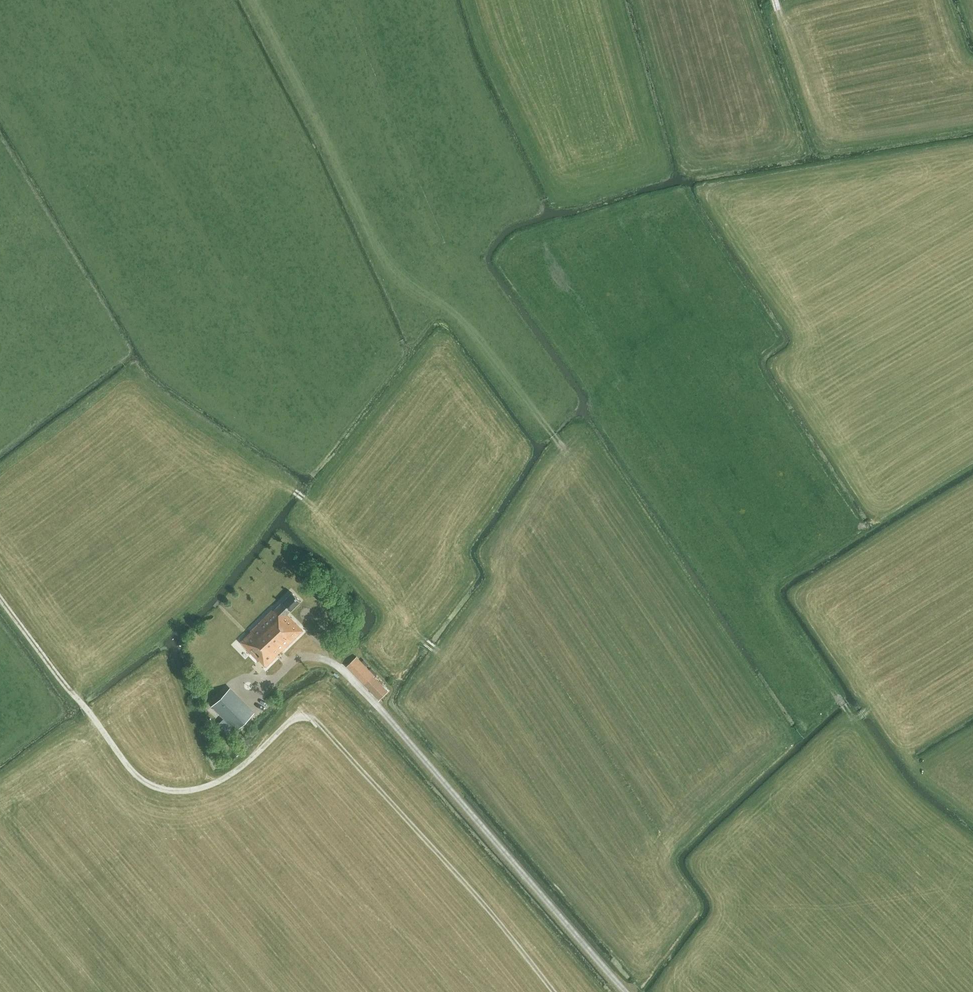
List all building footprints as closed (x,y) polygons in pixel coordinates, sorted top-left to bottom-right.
[(251,654),(257,660),(258,659),(265,667),(275,657),(273,654),(278,649),(281,651),(302,631),(286,614),(300,600),(292,592),(273,610),(272,609),(249,630),(251,632),(243,639),(242,640),(242,641),(242,642),(242,643),(252,653),(251,654)] [(380,696),(389,687),(374,673),(365,682),(380,696)] [(213,706),(235,729),(241,723),(247,718),(252,712),(230,690),(213,706)]
